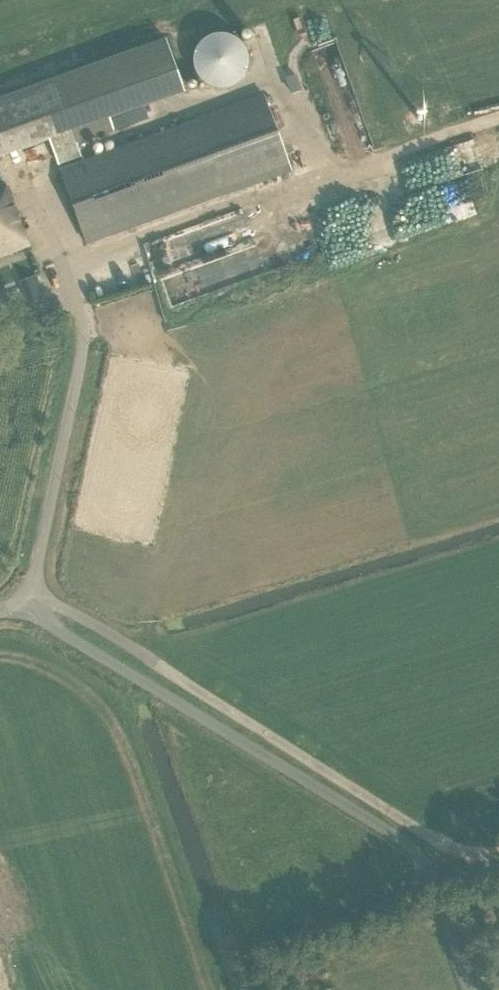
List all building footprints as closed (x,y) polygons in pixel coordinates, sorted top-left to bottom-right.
[(255,63),(231,21),(188,46),(212,87),(255,63)] [(0,98),(0,158),(49,141),(57,166),(80,158),(76,144),(115,131),(110,119),(185,92),(166,39),(0,98)] [(264,96),(196,121),(59,170),(87,245),(291,171),(264,96)] [(405,190),(483,170),(475,137),(389,159),(400,204),(397,205),(403,228),(414,225),(405,190)] [(27,247),(22,231),(25,230),(8,182),(0,185),(0,257),(27,247)] [(165,278),(167,301),(224,294),(222,277),(183,282),(183,276),(165,278)]
